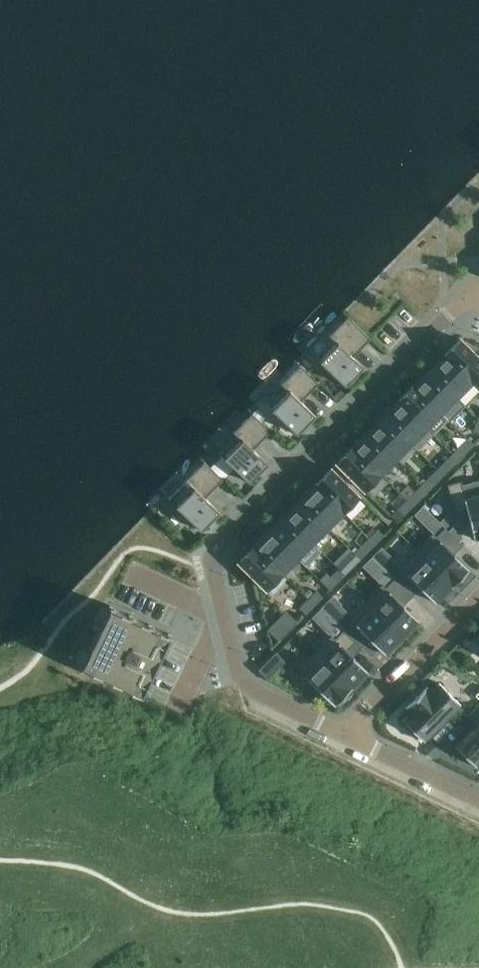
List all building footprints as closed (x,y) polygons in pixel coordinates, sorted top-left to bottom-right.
[(315,356),(344,385),(363,367),(352,357),(370,339),(348,316),(328,335),(332,339),(315,356)] [(460,339),(444,355),(471,382),(478,374),(478,358),(460,339)] [(471,382),(444,355),(429,370),(456,397),(471,382)] [(267,405),(296,434),(315,415),(300,401),(318,383),(300,365),(280,384),(284,388),(267,405)] [(456,397),(429,370),(413,385),(441,412),(456,397)] [(441,412),(413,385),(398,400),(398,401),(426,428),(441,412)] [(426,428),(398,401),(383,416),(410,443),(426,428)] [(219,453),(249,482),(267,464),(252,449),(270,431),(252,413),(233,432),(236,436),(219,453)] [(395,458),(410,443),(383,416),(368,431),(395,458)] [(273,464),(288,447),(271,431),(256,447),(273,464)] [(380,474),(395,458),(368,431),(353,447),(380,474)] [(465,452),(474,444),(468,438),(459,447),(465,452)] [(380,474),(353,447),(337,463),(364,490),(380,474)] [(222,479),(204,461),(168,497),(201,530),(219,512),(205,497),(222,479)] [(443,475),(451,466),(445,461),(437,469),(443,475)] [(358,496),(331,469),(315,485),(343,512),(358,496)] [(434,483),(443,475),(437,469),(428,478),(434,483)] [(461,485),(460,481),(447,484),(457,522),(469,519),(474,539),(478,538),(478,480),(461,485)] [(343,512),(315,485),(300,500),(327,527),(343,512)] [(412,506),(421,497),(415,492),(406,500),(412,506)] [(312,542),(327,527),(300,500),(285,515),(312,542)] [(404,514),(412,506),(406,500),(398,509),(404,514)] [(285,515),(269,531),(297,558),(306,566),(321,551),(312,542),(285,515)] [(454,554),(463,545),(445,527),(436,536),(433,532),(416,549),(452,585),(469,568),(454,554)] [(375,544),(383,535),(378,529),(369,538),(375,544)] [(269,531),(254,546),(282,573),(297,558),(269,531)] [(366,552),(375,544),(369,538),(361,546),(366,552)] [(266,589),(282,573),(254,546),(238,562),(250,573),(266,589)] [(452,585),(416,549),(399,566),(402,570),(394,578),(412,596),(421,588),(435,602),(442,595),(445,598),(454,589),(451,587),(452,585)] [(344,574),(353,565),(347,560),(339,568),(344,574)] [(336,583),(344,574),(339,568),(330,577),(336,583)] [(403,605),(412,596),(394,578),(385,587),(382,584),(365,600),(401,636),(403,635),(405,638),(414,630),(411,627),(418,620),(403,605)] [(314,605),(322,596),(317,591),(308,599),(314,605)] [(314,605),(308,599),(300,608),(305,614),(314,605)] [(401,636),(365,600),(365,601),(349,617),(352,621),(343,629),(361,647),(370,639),(385,653),(392,646),(395,649),(403,640),(400,638),(401,636)] [(171,634),(109,604),(80,666),(141,696),(142,695),(171,634)] [(353,656),(361,647),(343,629),(335,638),(331,635),(315,652),(351,687),(352,686),(355,689),(363,681),(360,678),(367,671),(353,656)] [(285,661),(276,651),(259,669),(268,678),(285,661)] [(351,687),(315,652),(298,669),(334,704),(341,697),(344,700),(352,691),(349,689),(351,687)] [(423,741),(461,704),(439,682),(431,690),(427,686),(405,707),(410,712),(402,720),(407,725),(404,728),(415,739),(418,736),(423,741)] [(454,745),(476,766),(478,763),(478,720),(454,745)]
